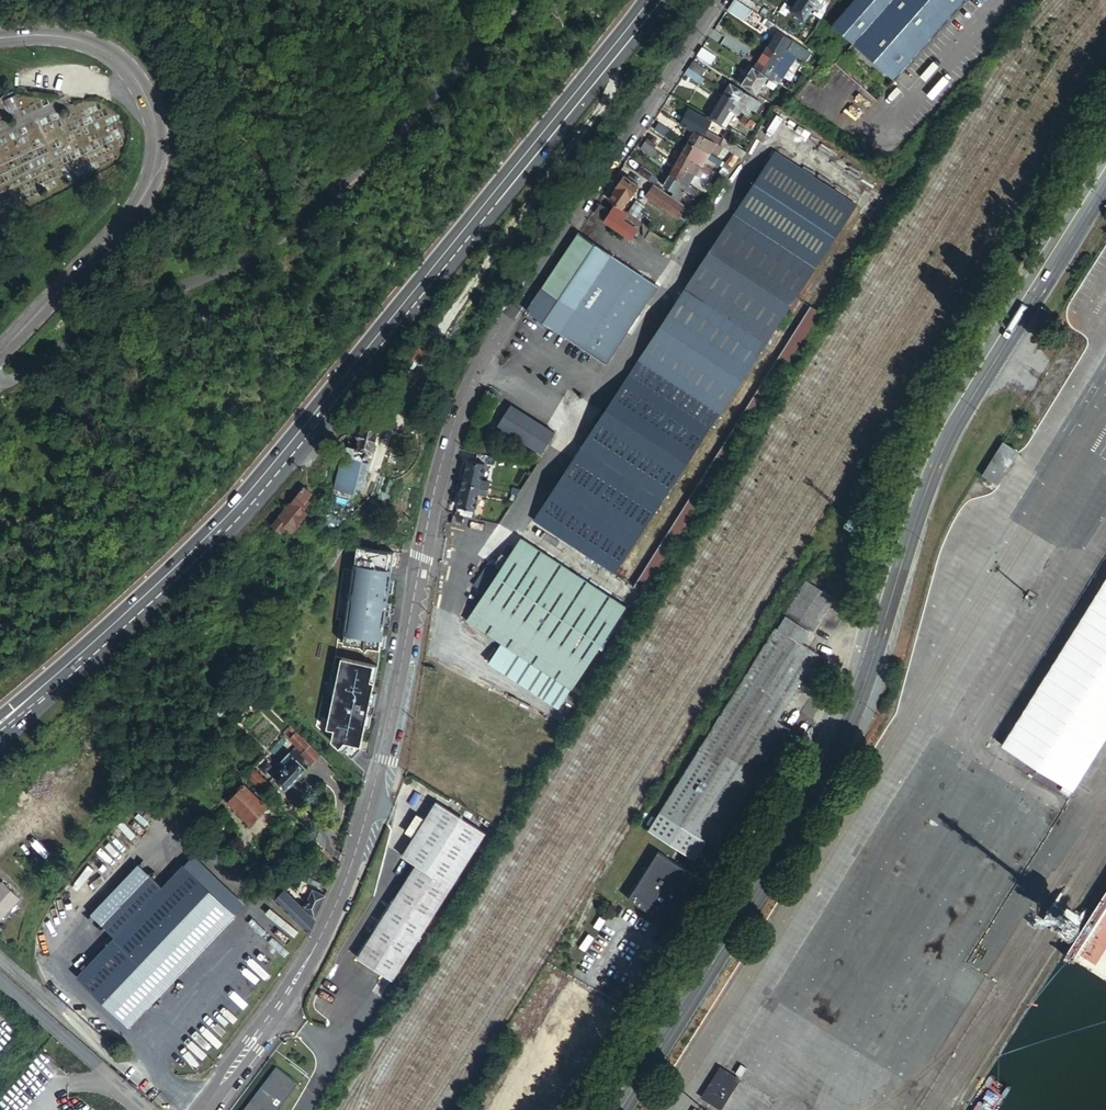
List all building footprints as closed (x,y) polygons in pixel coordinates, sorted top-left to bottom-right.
[(729,7),(745,18),(751,9),(747,7),(736,0),(733,0),(729,7)] [(811,8),(798,0),(790,12),(803,21),(811,8)] [(798,0),(811,8),(813,6),(816,9),(814,13),(822,17),(829,2),(825,0),(798,0)] [(832,26),(895,80),(965,0),(855,0),(832,26)] [(775,24),(765,18),(761,24),(769,29),(771,27),(773,28),(775,24)] [(788,30),(787,32),(804,43),(815,28),(808,24),(800,36),(798,32),(792,28),(788,30)] [(800,59),(804,63),(811,53),(778,32),(768,46),(782,56),(786,50),(800,59)] [(722,35),(718,42),(741,58),(742,56),(746,59),(748,55),(744,53),(746,50),(722,35)] [(768,76),(767,79),(772,83),(774,80),(781,85),(785,79),(786,80),(800,59),(786,50),(782,56),(768,46),(753,67),(768,76)] [(701,48),(696,56),(709,64),(714,56),(701,48)] [(694,60),(688,68),(700,76),(706,68),(694,60)] [(740,84),(756,94),(767,79),(768,76),(753,67),(752,66),(740,84)] [(688,68),(684,74),(700,84),(704,78),(700,76),(688,68)] [(731,84),(726,92),(744,104),(755,111),(761,102),(731,84)] [(726,92),(708,118),(720,125),(721,124),(730,111),(734,113),(737,115),(744,104),(726,92)] [(688,110),(680,124),(694,132),(703,136),(711,123),(688,110)] [(730,111),(721,124),(726,126),(734,113),(730,111)] [(743,115),(739,121),(748,128),(751,125),(752,126),(754,124),(743,115)] [(670,130),(659,122),(654,130),(665,137),(670,130)] [(694,132),(689,141),(710,154),(711,150),(719,155),(721,151),(730,157),(733,153),(722,146),(703,136),(694,132)] [(647,138),(645,141),(655,148),(657,144),(647,138)] [(689,141),(682,152),(703,164),(707,158),(711,160),(720,166),(723,162),(710,154),(689,141)] [(644,143),(640,149),(652,157),(656,151),(644,143)] [(682,152),(676,163),(681,166),(698,176),(701,171),(709,176),(712,170),(707,167),(703,164),(682,152)] [(775,152),(734,215),(815,268),(856,205),(822,182),(815,193),(781,170),(788,160),(775,152)] [(730,157),(725,163),(732,167),(740,158),(733,153),(730,157)] [(707,158),(703,164),(707,167),(711,160),(707,158)] [(822,182),(788,160),(781,170),(815,193),(822,182)] [(676,163),(670,174),(689,185),(691,181),(707,190),(711,184),(698,176),(681,166),(676,163)] [(722,167),(730,172),(733,168),(732,167),(725,163),(722,167)] [(642,165),(638,171),(655,183),(658,178),(654,173),(642,165)] [(674,192),(671,196),(679,202),(685,192),(688,193),(688,191),(690,189),(693,191),(691,193),(704,200),(707,195),(689,185),(670,174),(663,186),(674,192)] [(617,189),(609,200),(622,208),(638,186),(623,176),(615,187),(617,189)] [(671,196),(654,184),(646,196),(678,218),(686,207),(679,202),(671,196)] [(637,200),(628,212),(643,222),(648,214),(641,209),(644,205),(637,200)] [(600,204),(594,213),(631,239),(642,223),(614,204),(610,211),(600,204)] [(734,215),(685,288),(766,342),(815,268),(734,215)] [(652,229),(643,222),(642,223),(642,236),(646,238),(651,231),(652,229)] [(651,231),(646,238),(667,253),(672,245),(651,231)] [(578,233),(526,312),(605,364),(658,286),(578,233)] [(637,361),(718,415),(766,342),(685,288),(637,361)] [(810,307),(634,585),(644,591),(820,314),(810,307)] [(637,361),(629,373),(711,426),(718,415),(637,361)] [(629,373),(581,447),(662,501),(711,426),(629,373)] [(497,426),(540,453),(553,432),(510,405),(497,426)] [(344,451),(335,489),(355,493),(356,488),(360,488),(361,487),(362,486),(366,465),(366,464),(364,463),(362,462),(362,459),(365,459),(366,456),(364,455),(364,453),(365,453),(366,453),(369,454),(372,452),(373,451),(379,429),(379,427),(378,426),(377,424),(374,424),(375,418),(374,417),(373,416),(371,415),(368,417),(360,416),(360,420),(357,420),(353,436),(350,435),(346,452),(344,451)] [(1017,451),(1004,443),(983,475),(997,483),(1017,451)] [(581,447),(533,519),(615,573),(662,501),(581,447)] [(473,452),(471,460),(484,463),(490,465),(492,457),(473,452)] [(468,459),(462,484),(488,490),(490,482),(481,479),(484,463),(471,460),(468,459)] [(455,514),(464,516),(472,518),(477,494),(486,496),(488,490),(462,484),(455,514)] [(305,487),(292,503),(294,505),(291,508),(289,506),(272,525),(279,531),(285,525),(291,531),(306,515),(303,512),(309,505),(307,502),(314,495),(305,487)] [(455,514),(454,514),(451,525),(461,527),(464,516),(455,514)] [(285,525),(279,531),(286,537),(291,531),(285,525)] [(466,620),(501,643),(571,689),(625,607),(521,538),(499,570),(488,563),(473,586),(484,593),(466,620)] [(357,548),(342,657),(379,665),(395,553),(357,548)] [(1002,745),(1075,790),(1105,740),(1105,579),(1002,745)] [(786,616),(809,631),(812,632),(833,599),(816,588),(813,586),(805,581),(783,615),(786,616)] [(777,629),(801,644),(809,631),(786,616),(777,629)] [(807,647),(801,644),(777,629),(776,628),(649,828),(696,857),(706,842),(716,848),(790,730),(776,721),(818,655),(807,647)] [(815,635),(812,632),(809,631),(801,644),(807,647),(815,635)] [(501,643),(487,664),(558,710),(571,689),(501,643)] [(379,665),(342,657),(327,729),(335,731),(332,741),(353,760),(361,751),(379,665)] [(320,755),(290,727),(283,734),(304,753),(302,755),(312,764),(320,755)] [(284,790),(305,768),(289,752),(280,761),(283,764),(279,769),(282,772),(274,780),(284,790)] [(264,793),(270,787),(252,770),(246,776),(264,793)] [(243,786),(228,802),(250,824),(266,807),(243,786)] [(415,865),(356,958),(392,981),(485,833),(435,802),(401,856),(415,865)] [(658,852),(629,899),(675,929),(704,882),(658,852)] [(120,945),(83,983),(127,1027),(245,906),(201,863),(169,896),(145,873),(97,921),(120,945)] [(0,895),(0,930),(22,905),(5,890),(0,895)] [(274,900),(308,933),(324,896),(312,891),(304,909),(284,890),(274,900)] [(243,1109),(277,1109),(303,1075),(281,1059),(243,1109)] [(701,1098),(719,1109),(721,1109),(739,1082),(720,1070),(701,1098)] [(498,1101),(513,1109),(531,1109),(503,1093),(498,1101)] [(493,1109),(513,1109),(498,1101),(493,1109)]
